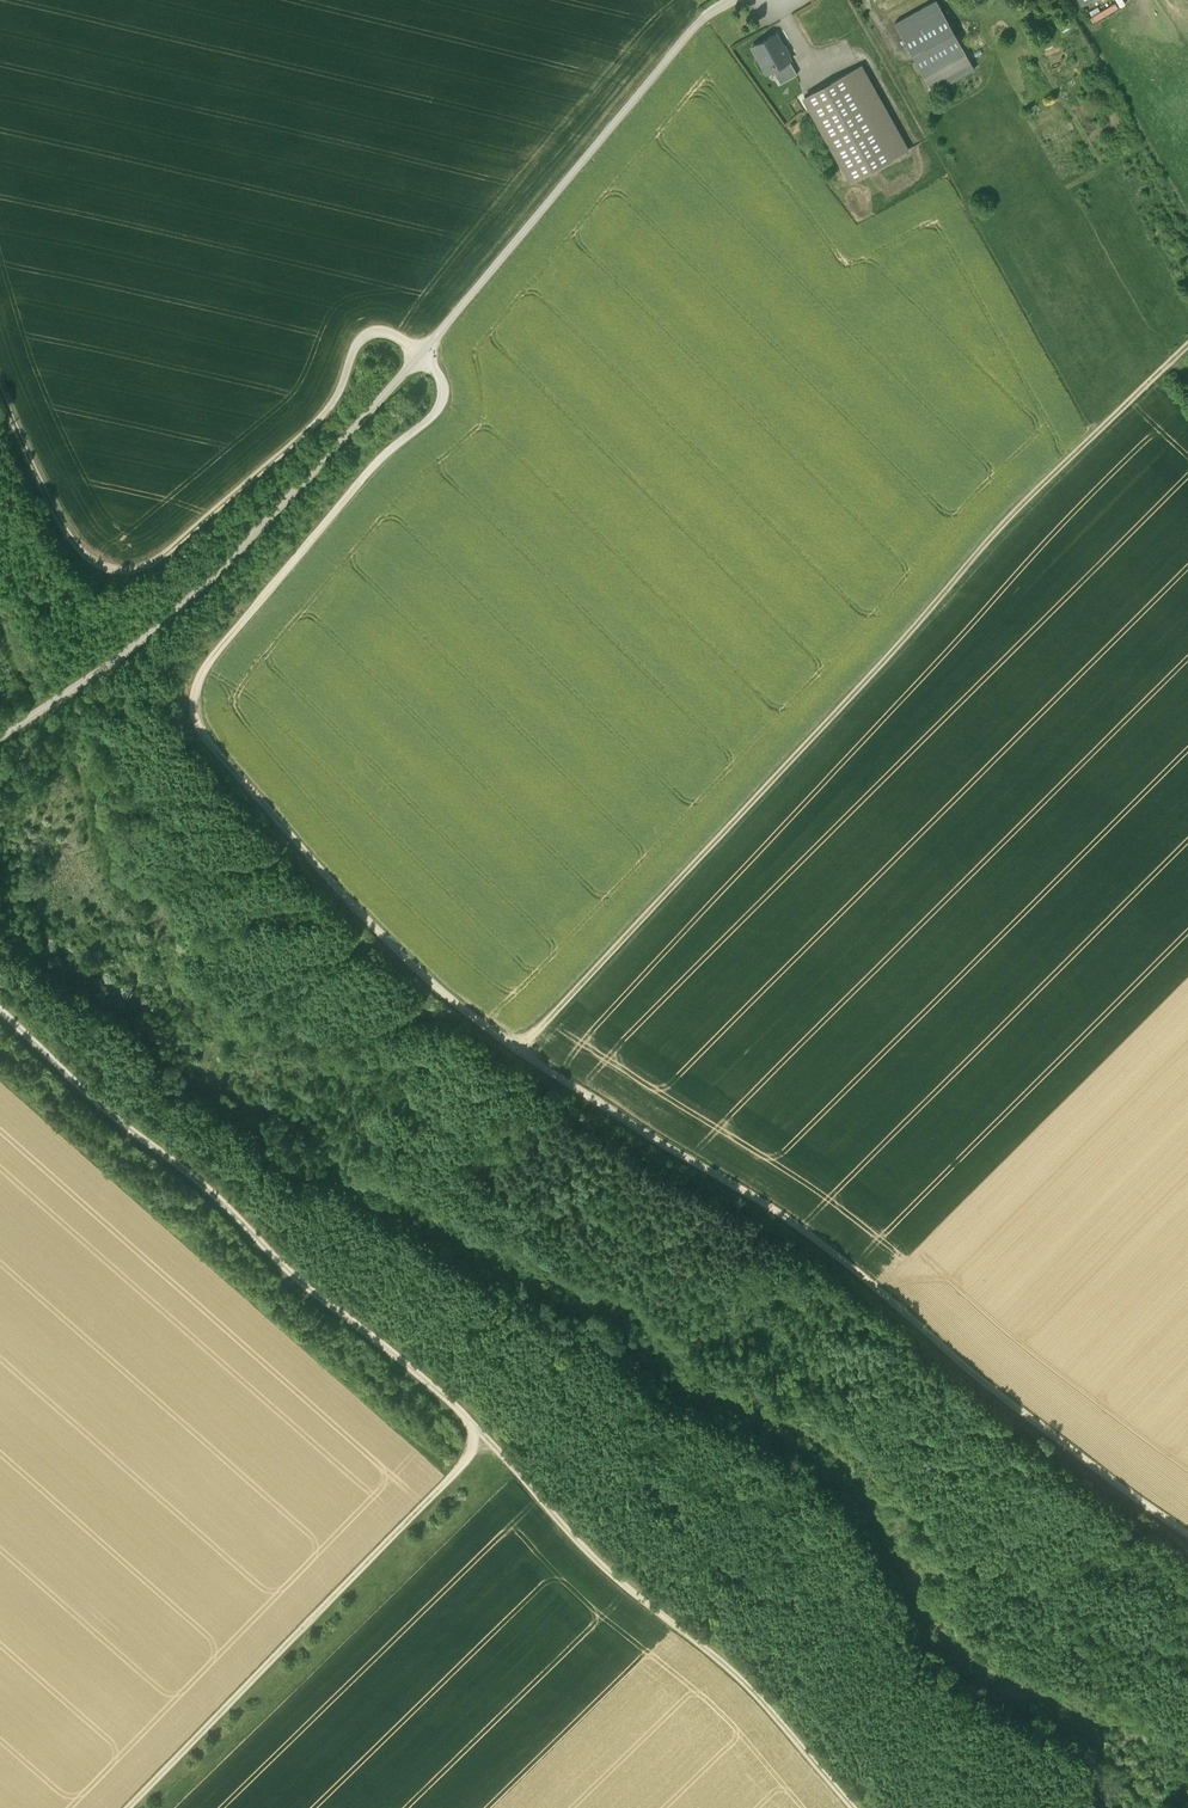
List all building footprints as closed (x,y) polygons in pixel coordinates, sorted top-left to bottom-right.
[(974,69),(936,0),(894,24),(932,93),(974,69)] [(1092,21),(1117,9),(1115,3),(1089,15),(1092,21)] [(773,70),(789,61),(790,61),(775,34),(760,42),(765,53),(757,57),(766,74),(773,70)] [(797,75),(789,61),(773,70),(780,84),(797,75)] [(908,150),(861,66),(804,97),(851,181),(908,150)]
